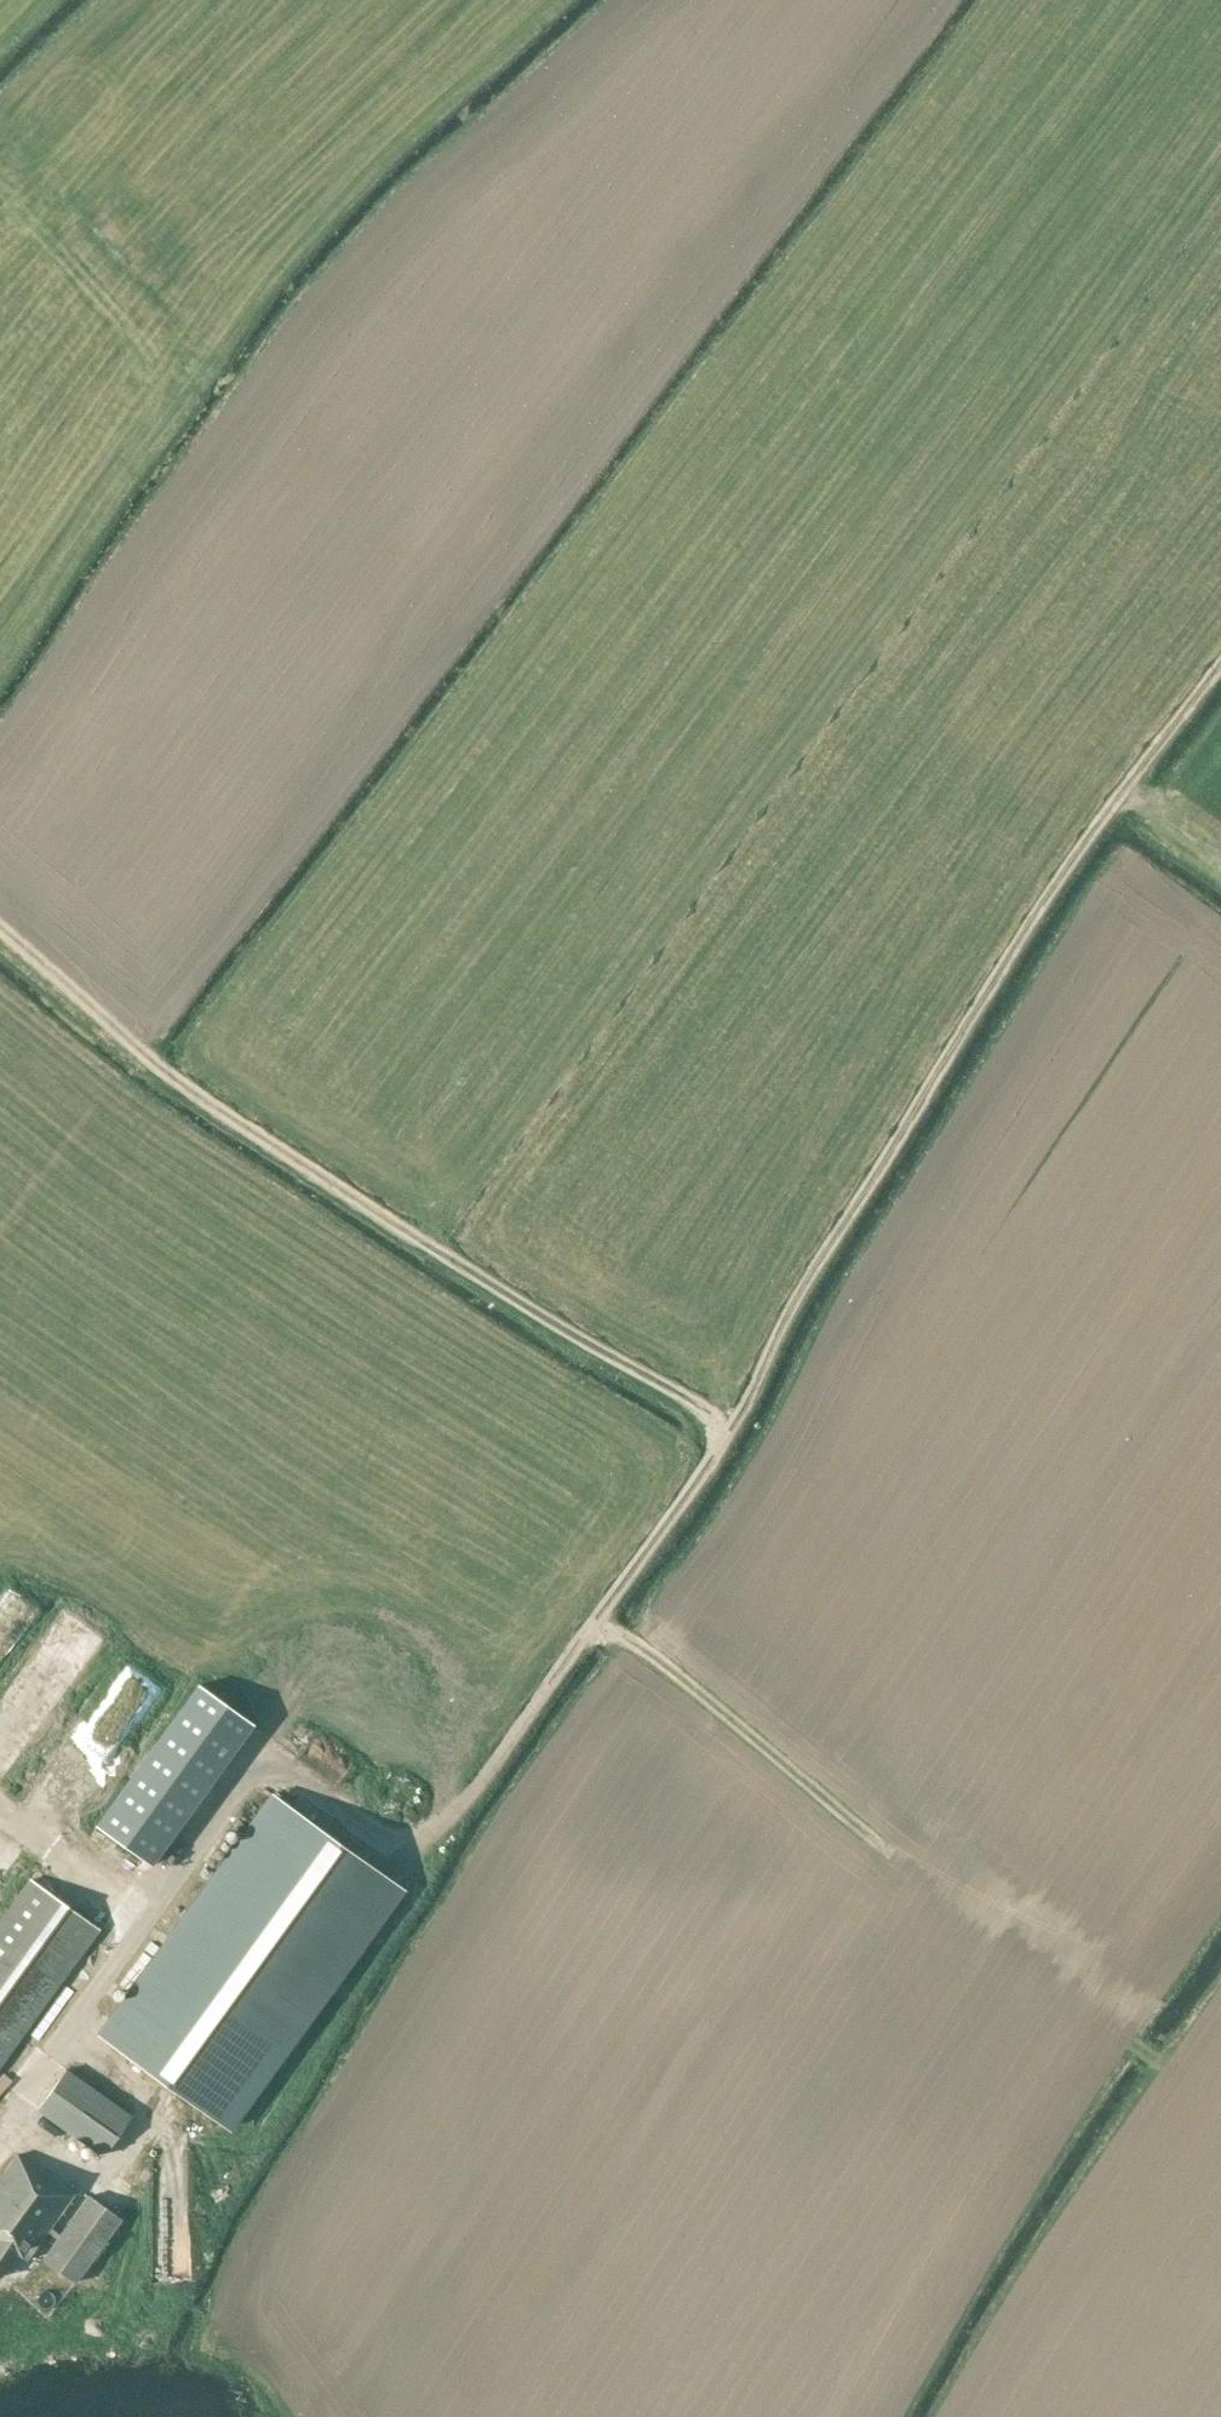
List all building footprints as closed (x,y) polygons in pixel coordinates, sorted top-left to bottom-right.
[(196,1681),(93,1824),(150,1865),(253,1723),(196,1681)] [(270,1792),(95,2034),(191,2104),(231,2132),(406,1890),(315,1824),(270,1792)] [(98,1930),(31,1881),(0,1923),(0,2065),(98,1930)] [(132,2117),(123,2111),(65,2068),(35,2108),(102,2157),(132,2117)] [(43,2238),(54,2245),(43,2261),(74,2283),(122,2221),(89,2197),(61,2235),(51,2228),(75,2196),(19,2154),(0,2180),(0,2275),(17,2253),(26,2260),(43,2238)]
